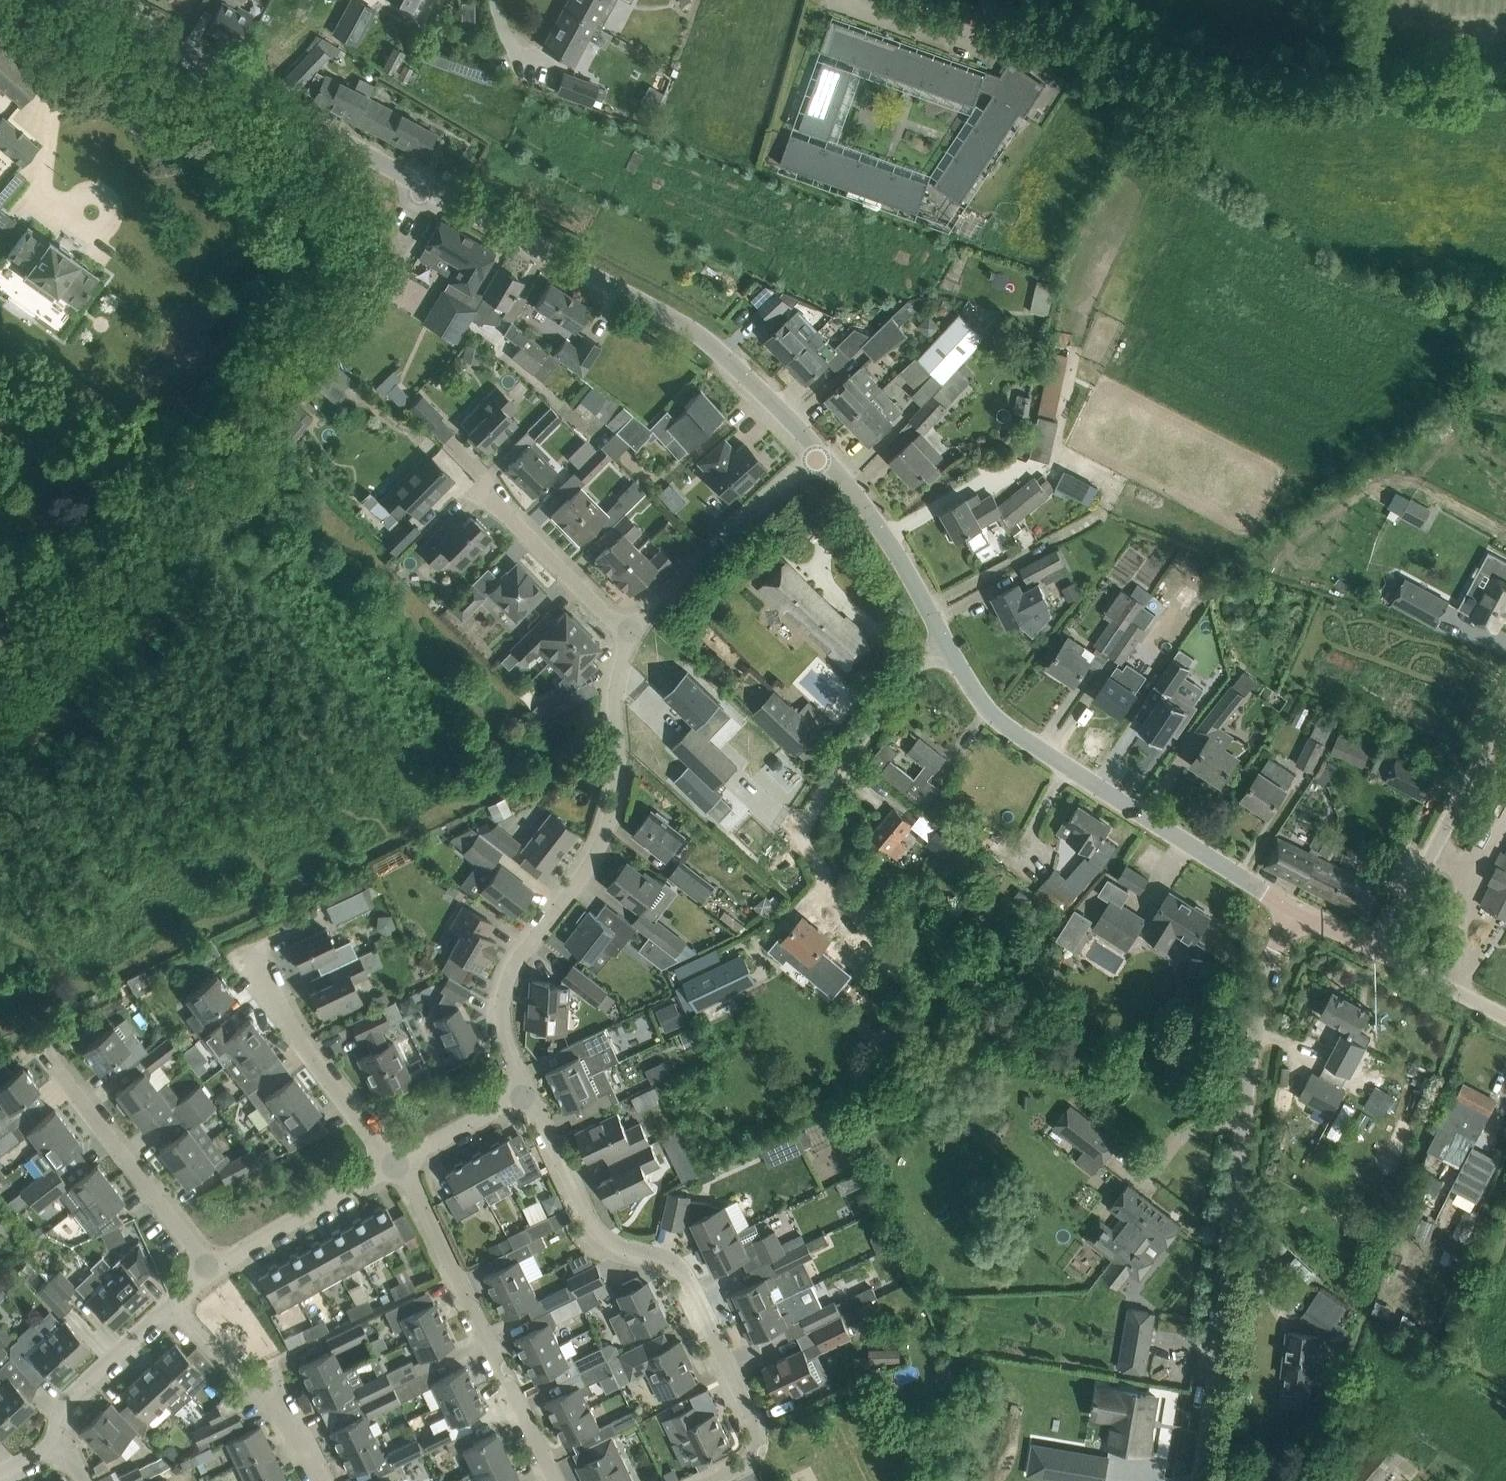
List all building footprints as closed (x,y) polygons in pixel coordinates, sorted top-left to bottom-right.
[(375,8),(359,0),(352,0),(334,33),(355,45),(375,8)] [(419,0),(394,0),(414,10),(419,0)] [(565,9),(594,24),(601,11),(608,14),(616,0),(570,0),(565,9)] [(235,46),(245,29),(253,15),(238,6),(236,10),(222,2),(206,30),(235,46)] [(462,22),(475,22),(475,4),(462,4),(462,22)] [(544,48),(570,62),(572,63),(594,24),(565,9),(544,48)] [(831,20),(820,51),(850,62),(853,63),(864,32),(861,31),(831,20)] [(864,32),(853,63),(886,75),(897,44),(864,32)] [(311,75),(329,56),(338,47),(323,38),(299,64),(311,75)] [(12,54),(0,44),(0,68),(12,54)] [(897,44),(886,75),(919,87),(930,56),(897,44)] [(394,46),(381,67),(394,75),(393,76),(402,81),(403,80),(406,82),(406,83),(409,84),(409,83),(412,85),(417,73),(413,71),(414,69),(405,65),(401,73),(396,70),(406,53),(394,46)] [(450,55),(426,47),(423,60),(447,68),(450,55)] [(12,54),(0,68),(0,86),(22,105),(42,80),(12,54)] [(930,56),(919,87),(936,93),(955,100),(966,69),(947,62),(930,56)] [(824,60),(811,95),(842,106),(854,70),(824,60)] [(986,71),(985,75),(966,69),(955,100),(975,108),(980,91),(988,93),(992,97),(1019,114),(1025,117),(1046,85),(1010,61),(1000,76),(986,71)] [(314,97),(312,100),(355,122),(368,98),(368,97),(325,75),(325,76),(316,71),(305,92),(314,97)] [(597,87),(566,75),(563,74),(557,91),(591,104),(597,87)] [(650,85),(641,102),(655,110),(664,94),(650,85)] [(842,106),(811,95),(799,130),(829,141),(842,106)] [(998,144),(1019,114),(992,97),(972,126),(998,144)] [(421,125),(368,98),(355,122),(408,150),(409,148),(425,156),(436,135),(420,127),(421,125)] [(24,162),(37,147),(2,116),(0,118),(0,146),(21,165),(24,162)] [(978,174),(998,144),(972,126),(951,156),(978,174)] [(825,146),(791,134),(780,164),(814,177),(825,146)] [(859,159),(825,146),(814,177),(849,189),(859,159)] [(635,150),(626,169),(634,173),(644,155),(635,150)] [(957,205),(978,174),(951,156),(931,187),(957,205)] [(894,171),(859,159),(849,189),(883,201),(894,171)] [(883,201),(918,214),(928,183),(894,171),(883,201)] [(3,237),(16,220),(0,207),(0,235),(3,237)] [(426,246),(419,257),(433,266),(440,254),(451,261),(444,273),(451,277),(443,291),(475,310),(484,295),(483,295),(497,272),(486,266),(493,254),(494,253),(440,221),(425,246),(426,246)] [(77,307),(86,294),(98,277),(77,263),(78,261),(50,241),(49,242),(28,227),(7,257),(27,271),(23,277),(52,299),(56,293),(77,307)] [(716,270),(706,263),(700,272),(710,279),(716,270)] [(475,310),(469,319),(481,326),(483,323),(496,324),(502,315),(516,291),(521,282),(498,269),(497,272),(483,295),(484,295),(475,310)] [(1039,280),(1031,312),(1048,316),(1055,284),(1039,280)] [(535,306),(576,332),(590,309),(549,284),(535,306)] [(772,321),(786,307),(789,305),(791,307),(800,299),(782,291),(779,294),(777,292),(759,308),(772,321)] [(873,335),(862,346),(876,360),(907,335),(901,325),(917,310),(908,302),(883,326),(873,335)] [(786,361),(818,331),(798,310),(789,320),(788,319),(781,326),(766,340),(786,361)] [(912,395),(922,406),(963,363),(1004,318),(1000,314),(982,334),(960,313),(918,358),(917,356),(900,373),(917,390),(912,395)] [(512,321),(503,334),(520,346),(511,357),(531,374),(544,359),(556,369),(563,361),(554,353),(529,335),(512,321)] [(855,327),(837,346),(850,358),(862,346),(873,335),(855,327)] [(838,351),(827,340),(818,331),(786,361),(806,382),(821,368),(838,351)] [(566,338),(554,353),(563,361),(582,377),(591,363),(601,346),(584,336),(577,347),(566,338)] [(1055,419),(1068,355),(1052,351),(1030,456),(1051,460),(1059,420),(1055,419)] [(912,419),(926,432),(949,408),(948,407),(972,380),(972,379),(976,375),(965,364),(912,419)] [(849,377),(842,384),(827,398),(849,420),(871,400),(882,388),(861,367),(850,378),(849,377)] [(327,373),(316,385),(337,404),(348,392),(327,373)] [(396,382),(386,392),(400,407),(411,397),(396,382)] [(517,407),(497,387),(460,423),(471,434),(467,438),(479,450),(483,446),(488,452),(516,424),(509,416),(517,407)] [(632,414),(615,431),(630,444),(631,445),(635,449),(647,438),(650,442),(657,436),(665,444),(674,437),(687,452),(695,445),(710,432),(707,429),(723,415),(700,390),(684,404),(687,409),(675,420),(666,410),(649,428),(632,414)] [(427,430),(440,417),(442,416),(421,395),(407,409),(427,430)] [(883,413),(871,400),(849,420),(870,443),(885,429),(892,422),(903,411),(894,402),(883,413)] [(550,407),(527,430),(538,442),(561,419),(550,407)] [(293,411),(279,428),(291,438),(305,421),(293,411)] [(913,441),(912,441),(892,460),(914,484),(923,476),(929,483),(941,472),(935,465),(923,452),(931,445),(920,433),(913,441)] [(765,467),(759,460),(744,443),(735,451),(725,439),(698,463),(708,475),(707,476),(728,500),(765,467)] [(580,467),(597,450),(585,440),(569,456),(580,467)] [(546,488),(544,486),(557,472),(529,444),(505,469),(533,497),(536,493),(538,495),(546,488)] [(611,458),(600,447),(597,450),(580,467),(575,472),(586,483),(611,458)] [(454,480),(440,466),(431,458),(395,493),(392,490),(381,500),(397,516),(407,507),(417,517),(454,480)] [(1059,490),(1096,503),(1104,482),(1067,468),(1059,490)] [(1035,477),(999,507),(1003,514),(1010,525),(1009,526),(1014,534),(1021,528),(1016,521),(1049,494),(1035,477)] [(579,544),(593,530),(608,516),(580,487),(551,515),(566,530),(564,532),(574,542),(575,540),(579,544)] [(397,520),(369,492),(361,500),(389,528),(397,520)] [(1431,509),(1429,508),(1411,499),(1410,499),(1396,492),(1388,507),(1391,509),(1388,516),(1395,520),(1399,513),(1402,515),(1402,516),(1422,527),(1431,509)] [(959,503),(942,513),(958,540),(964,536),(973,552),(989,542),(981,527),(982,526),(981,526),(998,517),(1003,514),(999,507),(992,495),(971,507),(966,499),(959,503)] [(491,537),(485,531),(488,529),(476,517),(474,520),(470,516),(463,523),(454,514),(419,549),(438,569),(450,556),(461,567),(491,537)] [(612,576),(639,549),(630,541),(641,531),(624,514),(599,538),(608,547),(595,559),(599,564),(597,566),(606,575),(611,575),(612,576)] [(419,530),(408,519),(383,543),(395,555),(419,530)] [(650,589),(674,565),(660,550),(650,560),(639,549),(612,576),(613,578),(613,582),(623,592),(625,590),(629,593),(642,580),(650,589)] [(1021,568),(1029,584),(1066,565),(1058,549),(1021,568)] [(1473,617),(1496,629),(1505,610),(1505,561),(1489,552),(1479,569),(1494,577),(1473,617)] [(506,572),(492,586),(487,591),(516,621),(545,591),(526,572),(525,573),(516,564),(507,573),(506,572)] [(783,564),(761,588),(801,625),(809,633),(841,663),(864,639),(866,637),(846,618),(843,619),(783,564)] [(1449,602),(1431,593),(1405,579),(1392,602),(1436,626),(1449,602)] [(1074,581),(1061,589),(1068,602),(1081,594),(1074,581)] [(1011,588),(993,597),(1008,626),(1017,621),(1033,634),(1032,635),(1033,637),(1052,615),(1051,614),(1046,605),(1048,604),(1039,584),(1023,592),(1022,592),(1019,584),(1011,588)] [(473,585),(450,608),(462,620),(484,597),(473,585)] [(1112,618),(1094,644),(1109,654),(1143,605),(1120,589),(1104,612),(1112,618)] [(1144,604),(1143,605),(1109,654),(1123,664),(1146,629),(1145,629),(1156,613),(1144,604)] [(549,611),(543,617),(510,650),(524,664),(539,650),(550,661),(554,657),(582,629),(580,626),(582,624),(572,614),(570,616),(565,611),(556,619),(549,611)] [(597,666),(589,658),(600,647),(582,629),(554,657),(568,671),(558,681),(563,690),(572,686),(574,689),(597,666)] [(1069,637),(1060,650),(1048,667),(1075,685),(1091,661),(1079,653),(1084,647),(1069,637)] [(1194,658),(1180,648),(1174,657),(1189,667),(1194,658)] [(1153,739),(1164,745),(1172,733),(1177,737),(1198,707),(1175,691),(1191,668),(1189,667),(1174,657),(1146,698),(1155,704),(1139,728),(1141,730),(1139,734),(1151,742),(1153,739)] [(1108,679),(1095,698),(1120,715),(1131,699),(1135,693),(1147,676),(1127,662),(1123,669),(1117,665),(1110,676),(1108,679)] [(670,690),(664,695),(669,700),(669,701),(694,725),(708,738),(729,715),(719,705),(720,703),(686,671),(669,689),(670,690)] [(552,714),(579,701),(574,689),(572,686),(563,690),(540,701),(552,714)] [(1244,696),(1232,686),(1214,709),(1226,719),(1244,696)] [(820,732),(776,691),(755,713),(799,754),(820,732)] [(1312,771),(1325,743),(1332,730),(1317,723),(1311,736),(1310,735),(1296,763),(1312,771)] [(689,765),(701,776),(715,790),(737,766),(708,738),(694,725),(672,748),(689,765)] [(1216,725),(1191,763),(1220,783),(1231,766),(1239,754),(1225,745),(1231,736),(1216,725)] [(1339,733),(1331,753),(1347,760),(1356,740),(1339,733)] [(925,807),(940,789),(928,779),(933,773),(945,758),(920,738),(908,752),(923,765),(913,778),(891,760),(880,773),(912,798),(925,807)] [(1423,799),(1434,777),(1387,751),(1374,773),(1386,779),(1385,782),(1423,799)] [(1259,772),(1253,781),(1242,797),(1269,815),(1286,790),(1296,774),(1282,766),(1270,757),(1260,772),(1259,772)] [(689,765),(674,781),(707,812),(723,796),(715,790),(701,776),(689,765)] [(495,821),(512,811),(503,796),(486,806),(495,821)] [(1092,856),(1100,844),(1111,827),(1078,806),(1067,822),(1064,820),(1057,832),(1073,843),(1092,856)] [(871,836),(886,849),(897,858),(908,846),(900,839),(913,824),(894,809),(871,836)] [(633,834),(666,860),(685,836),(667,822),(669,820),(657,811),(656,813),(652,810),(633,834)] [(576,834),(560,822),(550,813),(521,850),(548,871),(576,834)] [(1327,831),(1330,826),(1324,823),(1311,847),(1319,852),(1330,832),(1327,831)] [(478,832),(502,851),(509,857),(520,843),(496,824),(478,832)] [(502,851),(478,832),(472,827),(452,837),(466,848),(463,852),(486,871),(487,870),(493,875),(481,890),(514,915),(532,891),(500,866),(499,866),(493,862),(502,851)] [(998,871),(974,853),(940,827),(927,844),(985,889),(998,871)] [(1302,885),(1316,856),(1278,838),(1264,866),(1302,885)] [(1088,887),(1100,864),(1082,855),(1070,878),(1088,887)] [(1361,877),(1316,856),(1302,885),(1364,915),(1379,886),(1361,877)] [(1500,868),(1497,866),(1489,882),(1492,884),(1481,905),(1505,918),(1505,856),(1500,868)] [(681,861),(668,877),(701,903),(714,886),(681,861)] [(663,886),(661,884),(645,872),(643,874),(628,862),(608,887),(641,913),(654,923),(662,912),(650,903),(663,886)] [(1149,879),(1126,865),(1118,878),(1141,893),(1149,879)] [(1055,868),(1035,891),(1060,913),(1079,891),(1080,890),(1067,878),(1055,868)] [(1197,905),(1193,907),(1170,892),(1154,918),(1150,924),(1121,905),(1130,891),(1110,879),(1100,894),(1110,901),(1094,928),(1127,949),(1139,929),(1145,933),(1144,933),(1166,947),(1176,931),(1194,942),(1210,917),(1205,915),(1205,910),(1197,905)] [(371,907),(362,889),(326,906),(335,924),(371,907)] [(764,897),(754,905),(762,914),(772,907),(764,897)] [(493,924),(476,914),(463,907),(451,928),(461,934),(450,954),(480,971),(489,955),(490,955),(495,946),(494,946),(496,942),(486,936),(493,924)] [(1059,934),(1075,944),(1090,920),(1074,910),(1059,934)] [(615,931),(596,916),(590,911),(565,943),(591,962),(602,947),(612,955),(617,954),(637,928),(625,918),(615,931)] [(391,915),(379,916),(377,929),(387,936),(396,927),(391,915)] [(773,954),(783,963),(795,949),(798,951),(799,962),(805,968),(817,967),(823,959),(817,953),(829,939),(803,917),(773,954)] [(659,944),(679,959),(681,960),(698,952),(687,943),(688,942),(661,922),(649,936),(659,944)] [(301,970),(319,962),(337,953),(325,928),(289,945),(291,949),(287,951),(292,960),(295,958),(301,970)] [(659,944),(653,953),(654,960),(662,967),(679,959),(659,944)] [(716,949),(676,968),(680,977),(720,958),(716,949)] [(343,1011),(361,1003),(352,982),(366,975),(357,956),(328,970),(333,981),(312,991),(324,1016),(342,1008),(343,1011)] [(1202,976),(1204,960),(1191,958),(1189,975),(1202,976)] [(731,960),(685,982),(686,984),(696,1007),(698,1010),(744,988),(743,986),(732,962),(731,960)] [(608,990),(590,977),(574,964),(563,979),(564,979),(559,986),(551,985),(551,982),(532,981),(531,998),(528,998),(528,1004),(527,1027),(531,1027),(531,1032),(533,1034),(535,1035),(548,1036),(549,1032),(566,1033),(569,996),(570,996),(576,989),(597,1005),(608,990)] [(216,975),(201,987),(186,999),(195,1011),(186,1019),(201,1038),(202,1037),(221,1023),(213,1013),(233,997),(225,986),(227,984),(222,977),(219,979),(216,975)] [(470,989),(453,978),(448,976),(440,989),(445,992),(438,1003),(444,1015),(434,1020),(452,1055),(478,1042),(468,1022),(466,1023),(458,1008),(456,1009),(453,1004),(456,998),(462,1002),(470,989)] [(686,984),(677,989),(687,1012),(696,1007),(686,984)] [(1041,986),(1025,990),(1029,1004),(1044,1000),(1041,986)] [(1326,1063),(1350,1076),(1370,1038),(1358,1031),(1368,1012),(1343,999),(1332,993),(1320,1016),(1344,1028),(1326,1063)] [(403,1018),(395,1001),(350,1022),(358,1040),(365,1037),(389,1026),(389,1025),(403,1018)] [(675,1002),(656,1010),(665,1032),(684,1024),(675,1002)] [(249,1018),(236,1029),(228,1018),(221,1023),(202,1037),(223,1066),(263,1036),(249,1018)] [(165,1034),(159,1025),(154,1028),(153,1035),(157,1040),(165,1034)] [(128,1067),(140,1057),(148,1051),(133,1032),(123,1039),(113,1026),(82,1050),(99,1072),(120,1056),(128,1067)] [(567,1061),(548,1070),(552,1079),(549,1080),(553,1088),(556,1087),(557,1091),(604,1069),(619,1062),(604,1029),(588,1036),(561,1049),(567,1061)] [(694,1044),(689,1030),(680,1034),(685,1047),(694,1044)] [(168,1036),(148,1051),(140,1057),(151,1071),(179,1050),(168,1036)] [(247,1094),(271,1075),(263,1064),(277,1054),(263,1036),(223,1066),(231,1076),(232,1075),(247,1094)] [(375,1094),(380,1091),(383,1092),(392,1088),(392,1085),(405,1078),(389,1044),(387,1045),(384,1038),(369,1045),(372,1052),(360,1058),(363,1064),(364,1063),(367,1068),(363,1070),(375,1094)] [(183,1054),(194,1045),(189,1039),(177,1048),(183,1054)] [(197,1044),(183,1054),(195,1070),(209,1060),(197,1044)] [(0,1063),(0,1101),(2,1104),(0,1105),(0,1136),(15,1124),(27,1115),(19,1105),(37,1092),(39,1089),(31,1078),(34,1076),(28,1069),(26,1071),(23,1067),(13,1075),(3,1061),(0,1063)] [(559,1094),(556,1095),(560,1103),(562,1102),(567,1111),(586,1102),(592,1114),(619,1101),(604,1069),(557,1091),(559,1094)] [(129,1111),(157,1089),(144,1072),(115,1093),(120,1099),(117,1102),(124,1112),(128,1110),(129,1111)] [(1312,1073),(1299,1097),(1333,1115),(1346,1090),(1312,1073)] [(269,1123),(279,1115),(307,1094),(293,1075),(279,1086),(271,1075),(247,1094),(269,1123)] [(1481,1129),(1487,1119),(1496,1101),(1463,1084),(1441,1126),(1455,1133),(1462,1119),(1481,1129)] [(174,1105),(182,1116),(208,1096),(199,1086),(174,1105)] [(1376,1086),(1365,1104),(1384,1115),(1395,1097),(1376,1086)] [(171,1107),(157,1089),(129,1111),(143,1129),(171,1107)] [(310,1139),(328,1130),(316,1115),(320,1111),(307,1094),(279,1115),(289,1129),(279,1137),(289,1150),(310,1139)] [(208,1096),(182,1116),(190,1126),(216,1107),(208,1096)] [(1054,1126),(1082,1149),(1101,1164),(1117,1143),(1070,1105),(1054,1126)] [(27,1131),(40,1149),(68,1127),(55,1109),(27,1131)] [(610,1163),(616,1160),(650,1144),(640,1123),(626,1130),(618,1113),(577,1132),(579,1136),(577,1139),(581,1147),(584,1148),(589,1158),(604,1151),(610,1163)] [(25,1136),(23,1134),(15,1124),(0,1136),(0,1155),(25,1136)] [(82,1145),(68,1127),(40,1149),(54,1167),(82,1145)] [(159,1150),(173,1168),(201,1147),(187,1129),(159,1150)] [(789,1157),(806,1149),(798,1132),(781,1140),(789,1157)] [(493,1147),(492,1148),(509,1179),(516,1175),(521,1185),(543,1173),(531,1151),(519,1157),(509,1139),(500,1143),(499,1141),(492,1145),(493,1147)] [(1404,1162),(1413,1146),(1401,1139),(1392,1156),(1404,1162)] [(680,1140),(665,1147),(671,1160),(686,1153),(680,1140)] [(650,1144),(616,1160),(610,1163),(615,1175),(600,1182),(613,1208),(653,1189),(645,1172),(660,1165),(650,1144)] [(214,1164),(202,1149),(201,1147),(173,1168),(186,1186),(214,1164)] [(1452,1188),(1476,1200),(1498,1160),(1473,1147),(1452,1188)] [(475,1157),(464,1163),(481,1194),(509,1179),(492,1148),(482,1153),(481,1151),(473,1155),(475,1157)] [(217,1168),(225,1183),(261,1164),(253,1149),(217,1168)] [(464,1163),(463,1161),(456,1164),(457,1167),(447,1173),(458,1191),(446,1198),(458,1220),(480,1208),(475,1198),(481,1194),(464,1163)] [(73,1211),(82,1204),(111,1182),(97,1164),(69,1186),(61,1176),(24,1205),(31,1214),(59,1193),(73,1211)] [(61,1176),(54,1167),(21,1191),(22,1193),(17,1196),(24,1205),(61,1176)] [(712,1169),(698,1176),(701,1184),(716,1177),(712,1169)] [(1428,1173),(1421,1187),(1437,1195),(1444,1181),(1428,1173)] [(124,1200),(111,1182),(82,1204),(95,1221),(89,1225),(97,1235),(106,1231),(124,1223),(113,1208),(124,1200)] [(1112,1259),(1154,1205),(1128,1184),(1110,1208),(1122,1217),(1112,1230),(1100,1220),(1086,1238),(1112,1259)] [(739,1199),(725,1206),(716,1210),(713,1203),(689,1198),(689,1197),(670,1192),(663,1224),(683,1228),(685,1219),(692,1221),(692,1222),(704,1246),(750,1224),(739,1199)] [(557,1193),(542,1200),(549,1215),(564,1208),(557,1193)] [(1150,1239),(1163,1249),(1181,1225),(1154,1205),(1112,1259),(1139,1280),(1153,1261),(1140,1251),(1150,1239)] [(386,1207),(383,1208),(382,1206),(375,1210),(376,1212),(364,1219),(383,1254),(405,1242),(386,1207)] [(1466,1210),(1459,1223),(1471,1229),(1477,1217),(1466,1210)] [(549,1216),(531,1225),(526,1227),(528,1230),(521,1233),(522,1236),(514,1240),(518,1247),(528,1242),(532,1240),(555,1228),(549,1216)] [(362,1265),(383,1254),(364,1219),(362,1220),(361,1218),(354,1222),(355,1224),(343,1230),(362,1265)] [(774,1231),(763,1237),(755,1222),(750,1224),(704,1246),(698,1250),(703,1260),(709,1257),(716,1272),(749,1257),(749,1256),(760,1251),(765,1262),(785,1253),(806,1243),(802,1236),(781,1246),(774,1231)] [(322,1242),(341,1277),(362,1265),(343,1230),(341,1232),(340,1229),(332,1233),(334,1235),(322,1242)] [(778,1272),(746,1287),(728,1296),(734,1308),(739,1305),(744,1317),(796,1292),(801,1289),(790,1267),(813,1256),(810,1250),(828,1242),(825,1234),(772,1260),(778,1272)] [(105,1282),(130,1310),(149,1293),(134,1277),(149,1262),(139,1241),(112,1266),(102,1256),(90,1267),(94,1271),(105,1282)] [(320,1288),(341,1277),(322,1242),(320,1243),(319,1241),(312,1245),(313,1247),(301,1253),(320,1288)] [(495,1297),(529,1281),(519,1260),(534,1253),(528,1242),(518,1247),(515,1248),(497,1256),(503,1267),(485,1276),(495,1297)] [(299,1300),(320,1288),(301,1253),(299,1255),(297,1252),(290,1257),(291,1259),(280,1265),(299,1300)] [(595,1266),(584,1253),(569,1261),(576,1275),(589,1269),(595,1266)] [(278,1312),(295,1302),(299,1300),(280,1265),(278,1266),(277,1264),(269,1268),(271,1270),(258,1277),(278,1312)] [(589,1269),(578,1274),(569,1278),(576,1295),(604,1281),(596,1265),(595,1266),(589,1269)] [(415,1288),(411,1279),(405,1266),(395,1271),(401,1283),(406,1292),(415,1288)] [(65,1298),(76,1288),(60,1270),(48,1280),(65,1298)] [(112,1327),(130,1310),(105,1282),(94,1271),(91,1274),(84,1280),(80,1284),(84,1288),(80,1292),(112,1327)] [(638,1334),(654,1326),(666,1320),(648,1282),(643,1285),(641,1280),(637,1277),(622,1284),(622,1289),(624,1294),(619,1296),(626,1310),(612,1317),(622,1340),(637,1333),(638,1334)] [(65,1298),(48,1280),(37,1291),(53,1308),(65,1298)] [(529,1281),(495,1297),(506,1318),(539,1302),(529,1281)] [(406,1292),(401,1283),(390,1289),(394,1298),(406,1292)] [(800,1318),(801,1319),(806,1330),(877,1296),(872,1287),(865,1290),(866,1292),(844,1302),(844,1301),(836,1304),(834,1301),(800,1318)] [(796,1292),(744,1317),(750,1328),(745,1331),(750,1343),(768,1334),(795,1321),(791,1311),(802,1305),(796,1292)] [(577,1296),(550,1309),(557,1323),(584,1310),(577,1296)] [(394,1332),(404,1327),(410,1339),(444,1323),(433,1302),(420,1308),(415,1297),(384,1311),(394,1332)] [(357,1305),(361,1314),(372,1309),(367,1300),(357,1305)] [(1347,1330),(1310,1304),(1302,1316),(1339,1341),(1347,1330)] [(351,1319),(361,1314),(357,1305),(346,1310),(350,1318),(351,1319)] [(1118,1368),(1144,1372),(1154,1313),(1128,1308),(1118,1368)] [(852,1337),(841,1315),(812,1328),(818,1341),(803,1349),(763,1368),(779,1401),(819,1382),(807,1358),(823,1351),(852,1337)] [(65,1320),(46,1337),(72,1364),(90,1347),(65,1320)] [(324,1320),(313,1325),(318,1335),(328,1330),(328,1329),(324,1320)] [(11,1345),(10,1356),(25,1372),(36,1362),(54,1381),(72,1364),(46,1337),(33,1322),(18,1336),(19,1338),(11,1345)] [(526,1360),(559,1344),(549,1322),(516,1339),(526,1360)] [(361,1323),(348,1329),(354,1342),(367,1336),(365,1331),(361,1323)] [(454,1344),(444,1323),(410,1339),(420,1361),(454,1344)] [(0,1325),(0,1345),(6,1352),(8,1351),(3,1346),(13,1337),(1,1324),(0,1325)] [(313,1325),(303,1330),(307,1340),(318,1335),(313,1325)] [(1318,1336),(1288,1332),(1282,1375),(1286,1376),(1284,1391),(1308,1394),(1310,1378),(1313,1379),(1318,1336)] [(644,1342),(626,1350),(621,1353),(608,1359),(621,1385),(622,1385),(621,1382),(630,1377),(631,1379),(646,1372),(659,1399),(696,1381),(686,1360),(689,1358),(681,1341),(650,1355),(644,1342)] [(176,1343),(157,1360),(183,1388),(183,1387),(200,1372),(206,1378),(218,1368),(197,1345),(186,1355),(176,1343)] [(610,1343),(602,1347),(608,1360),(608,1359),(621,1353),(617,1345),(610,1343)] [(570,1365),(559,1344),(526,1360),(536,1381),(570,1365)] [(25,1372),(10,1356),(6,1352),(0,1345),(0,1386),(0,1387),(0,1404),(17,1422),(35,1405),(22,1391),(33,1381),(25,1372)] [(581,1373),(608,1360),(602,1347),(574,1360),(581,1373)] [(900,1348),(869,1349),(870,1363),(900,1362),(900,1348)] [(317,1358),(299,1366),(309,1388),(343,1372),(333,1350),(317,1358)] [(362,1402),(393,1387),(386,1372),(377,1355),(369,1358),(378,1376),(354,1387),(362,1402)] [(183,1387),(183,1388),(157,1360),(140,1376),(171,1410),(173,1413),(191,1396),(183,1387)] [(393,1387),(419,1375),(411,1360),(386,1372),(393,1387)] [(614,1372),(608,1360),(581,1373),(587,1385),(614,1372)] [(441,1404),(475,1388),(464,1366),(446,1375),(431,1383),(441,1404)] [(343,1372),(309,1388),(319,1409),(322,1408),(337,1401),(353,1393),(350,1387),(343,1372)] [(419,1375),(393,1387),(400,1402),(426,1389),(419,1375)] [(171,1410),(140,1376),(121,1393),(130,1403),(120,1412),(137,1431),(143,1437),(171,1410)] [(556,1423),(590,1407),(580,1385),(546,1402),(556,1423)] [(1095,1404),(1093,1416),(1113,1419),(1109,1445),(1146,1451),(1156,1396),(1118,1390),(1098,1386),(1096,1399),(1095,1399),(1094,1403),(1095,1404)] [(369,1417),(400,1402),(393,1387),(362,1402),(369,1417)] [(485,1409),(475,1388),(441,1404),(451,1426),(485,1409)] [(243,1408),(238,1396),(206,1412),(211,1424),(236,1412),(243,1408)] [(17,1422),(0,1404),(0,1438),(17,1422)] [(106,1459),(121,1446),(137,1431),(120,1412),(112,1404),(105,1411),(104,1410),(80,1431),(106,1459)] [(600,1428),(590,1407),(556,1423),(566,1444),(600,1428)] [(695,1407),(681,1413),(664,1421),(674,1442),(683,1437),(695,1462),(731,1445),(715,1413),(701,1420),(695,1407)] [(617,1433),(625,1429),(638,1422),(632,1411),(611,1421),(617,1433)] [(236,1412),(211,1424),(192,1433),(198,1445),(224,1432),(242,1423),(236,1412)] [(364,1415),(348,1423),(330,1431),(340,1453),(374,1437),(364,1415)] [(236,1465),(271,1448),(260,1426),(226,1442),(236,1465)] [(424,1452),(446,1442),(452,1439),(446,1426),(421,1438),(419,1434),(416,1435),(424,1452)] [(468,1431),(452,1439),(446,1442),(451,1454),(463,1449),(473,1471),(507,1454),(496,1432),(474,1443),(468,1431)] [(577,1467),(584,1480),(627,1480),(624,1474),(619,1464),(623,1461),(611,1436),(590,1446),(596,1458),(579,1466),(577,1467)] [(1394,1465),(1411,1479),(1420,1469),(1403,1455),(1382,1436),(1348,1475),(1355,1480),(1380,1480),(1394,1465)] [(384,1458),(384,1457),(374,1437),(340,1453),(350,1474),(384,1458)] [(401,1464),(423,1453),(416,1439),(388,1452),(394,1467),(401,1464)] [(214,1455),(210,1447),(195,1455),(199,1463),(214,1455)] [(1043,1477),(1044,1477),(1070,1480),(1104,1480),(1108,1458),(1108,1457),(1107,1457),(1049,1447),(1048,1447),(1048,1448),(1049,1448),(1044,1476),(1043,1476),(1043,1477)] [(271,1448),(236,1465),(244,1480),(258,1480),(281,1470),(271,1448)] [(473,1471),(462,1476),(465,1480),(509,1480),(518,1477),(507,1454),(473,1471)] [(199,1463),(195,1455),(180,1462),(184,1470),(199,1463)] [(144,1479),(171,1465),(162,1456),(139,1467),(138,1466),(118,1476),(120,1480),(140,1480),(144,1479)] [(401,1464),(394,1467),(378,1475),(381,1480),(409,1480),(401,1464)] [(281,1470),(258,1480),(287,1480),(281,1470)]
